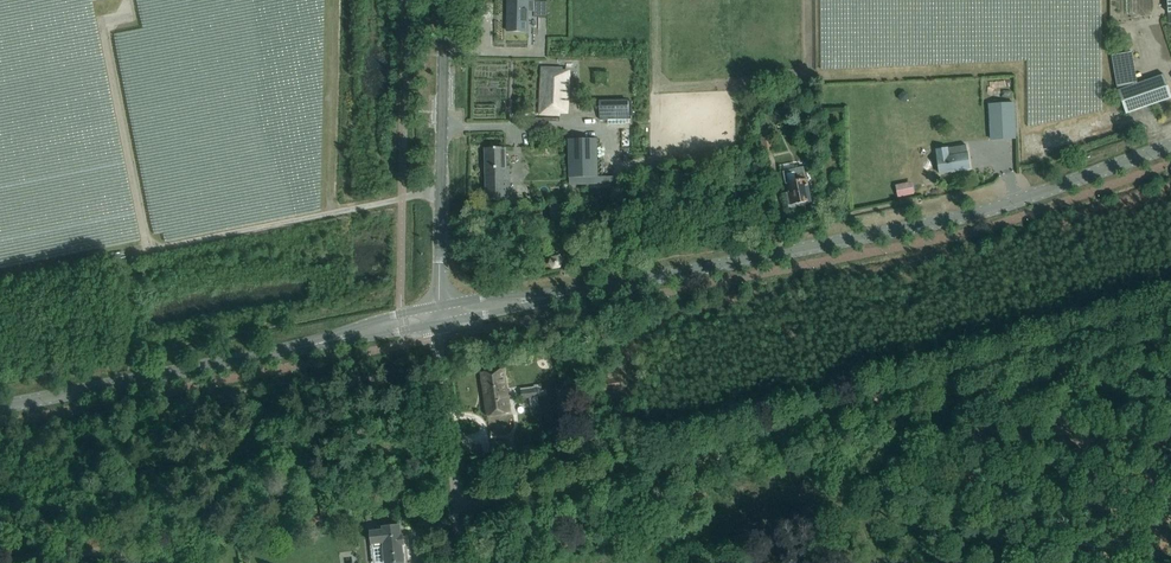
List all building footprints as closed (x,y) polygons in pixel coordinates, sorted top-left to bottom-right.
[(517,0),(508,0),(507,31),(528,31),(529,11),(533,11),(533,17),(546,17),(546,2),(529,1),(529,0),(517,0)] [(1113,55),(1118,90),(1127,114),(1170,98),(1170,93),(1164,75),(1137,84),(1132,52),(1113,55)] [(542,67),(540,114),(560,115),(560,112),(567,113),(569,75),(562,74),(562,68),(542,67)] [(613,102),(599,103),(600,119),(614,119),(613,102)] [(991,135),(991,139),(1011,138),(1015,138),(1013,103),(989,104),(991,135)] [(570,185),(598,184),(615,184),(614,177),(598,177),(597,129),(568,130),(569,178),(570,178),(570,185)] [(770,129),(760,131),(764,154),(774,152),(770,129)] [(486,200),(511,199),(510,166),(507,166),(507,147),(485,148),(486,200)] [(968,153),(958,154),(947,156),(946,149),(936,150),(940,174),(970,169),(968,153)] [(794,169),(795,171),(786,172),(790,192),(787,193),(790,207),(799,205),(798,203),(811,201),(811,199),(810,199),(804,167),(794,169)] [(901,199),(918,197),(916,184),(899,186),(901,199)] [(560,205),(550,207),(552,223),(562,222),(560,205)] [(557,258),(553,258),(551,263),(554,267),(559,266),(561,261),(564,259),(560,255),(557,258)] [(481,372),(487,416),(511,413),(504,369),(481,372)] [(537,389),(521,391),(522,400),(538,398),(537,389)] [(505,440),(491,442),(492,453),(507,451),(505,440)] [(338,504),(323,506),(325,523),(340,521),(338,504)] [(371,532),(372,544),(383,542),(385,562),(404,562),(402,544),(404,544),(403,535),(401,535),(400,525),(383,527),(384,530),(371,532)]
